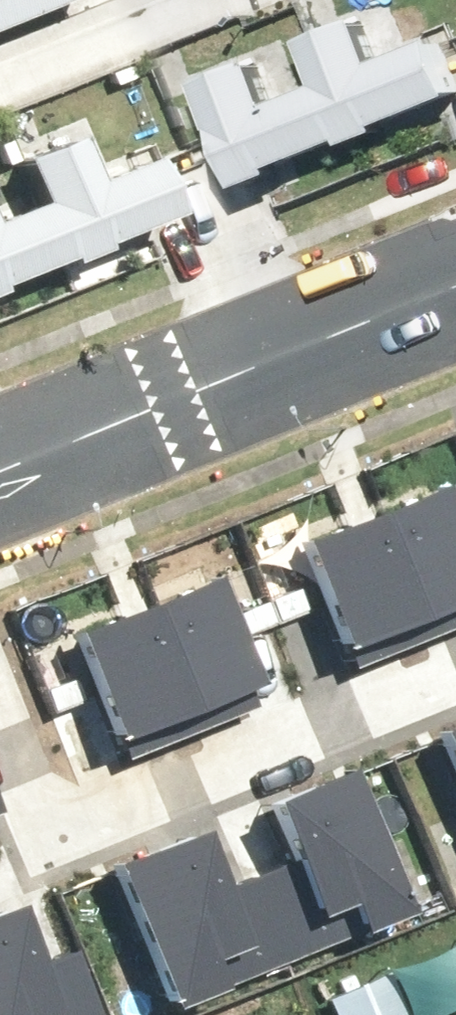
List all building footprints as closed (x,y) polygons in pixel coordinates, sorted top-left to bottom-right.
[(48,0),(0,0),(0,21),(48,0)] [(329,74),(355,132),(455,87),(455,62),(439,25),(383,50),(364,7),(310,31),(329,74)] [(259,50),(206,74),(252,177),(355,132),(329,74),(280,96),(259,50)] [(8,153),(27,200),(50,259),(171,212),(148,153),(92,175),(74,127),(8,153)] [(50,259),(27,200),(0,211),(0,279),(50,259)] [(295,535),(335,647),(455,603),(455,486),(453,478),(295,535)] [(263,686),(220,584),(71,646),(114,748),(263,686)] [(423,725),(455,818),(455,713),(423,725)] [(417,907),(360,770),(267,809),(323,946),(417,907)] [(279,968),(223,824),(118,865),(175,1008),(279,968)] [(80,948),(51,960),(30,908),(0,920),(0,1014),(107,1014),(80,948)]
